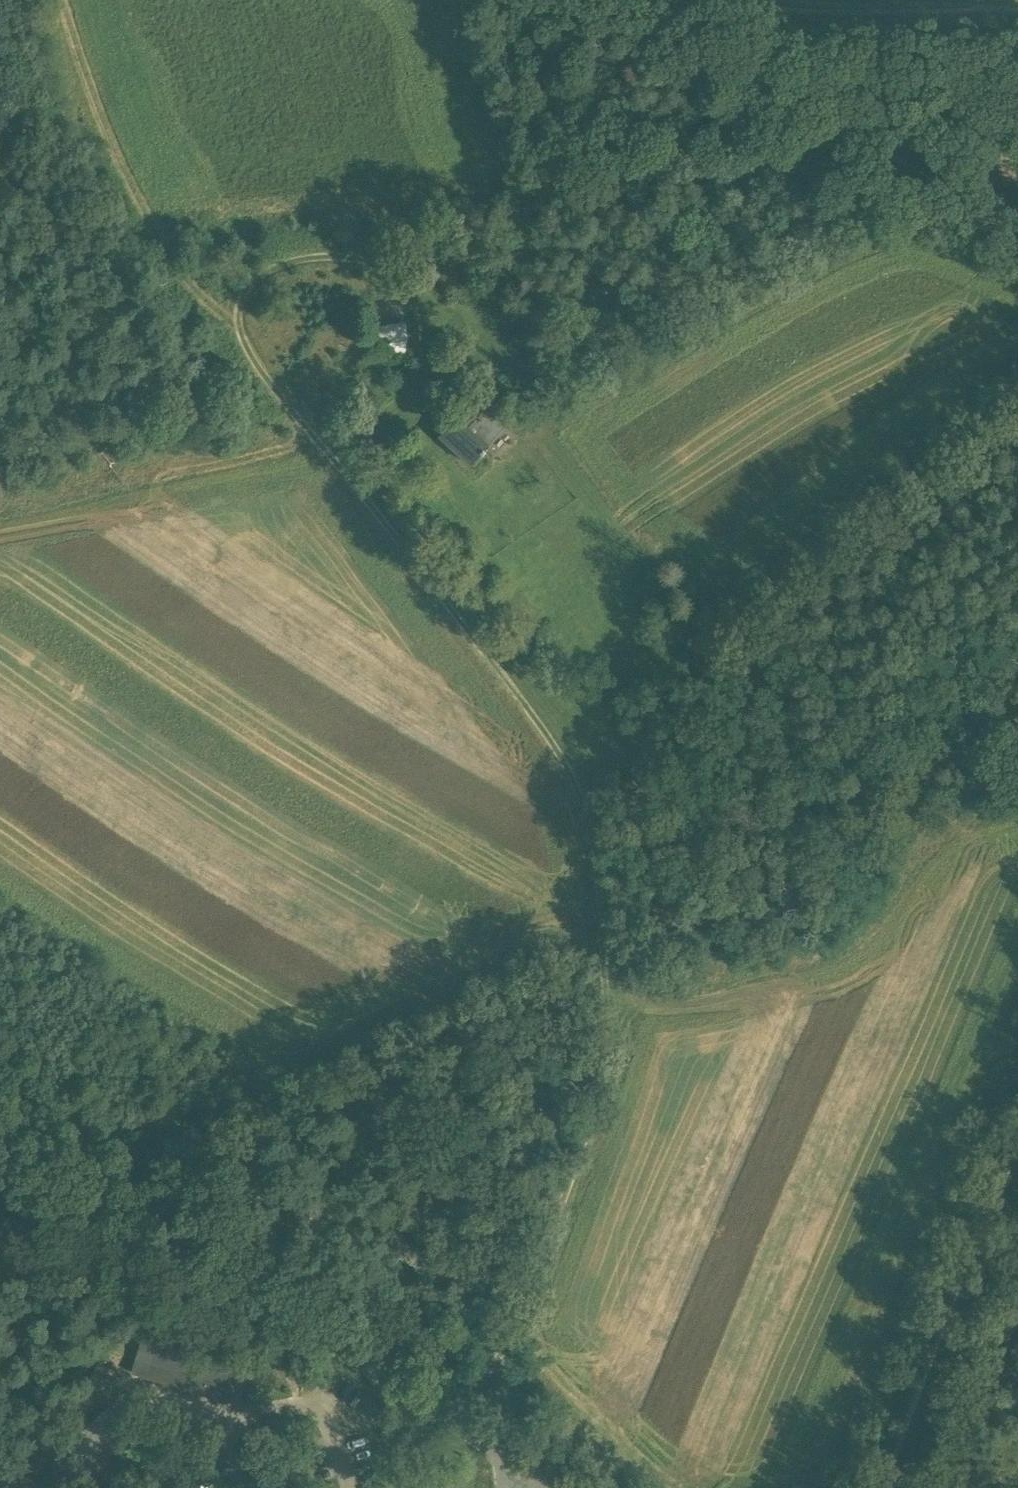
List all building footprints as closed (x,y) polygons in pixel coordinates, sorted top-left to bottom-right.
[(411,356),(405,322),(377,326),(383,360),(411,356)] [(511,418),(506,414),(492,401),(483,412),(479,408),(482,405),(471,395),(445,423),(449,427),(441,435),(451,444),(448,447),(458,456),(460,453),(472,463),(489,445),(488,444),(511,418)] [(228,1402),(239,1366),(157,1341),(146,1376),(228,1402)] [(79,1440),(92,1455),(125,1425),(112,1410),(79,1440)]
